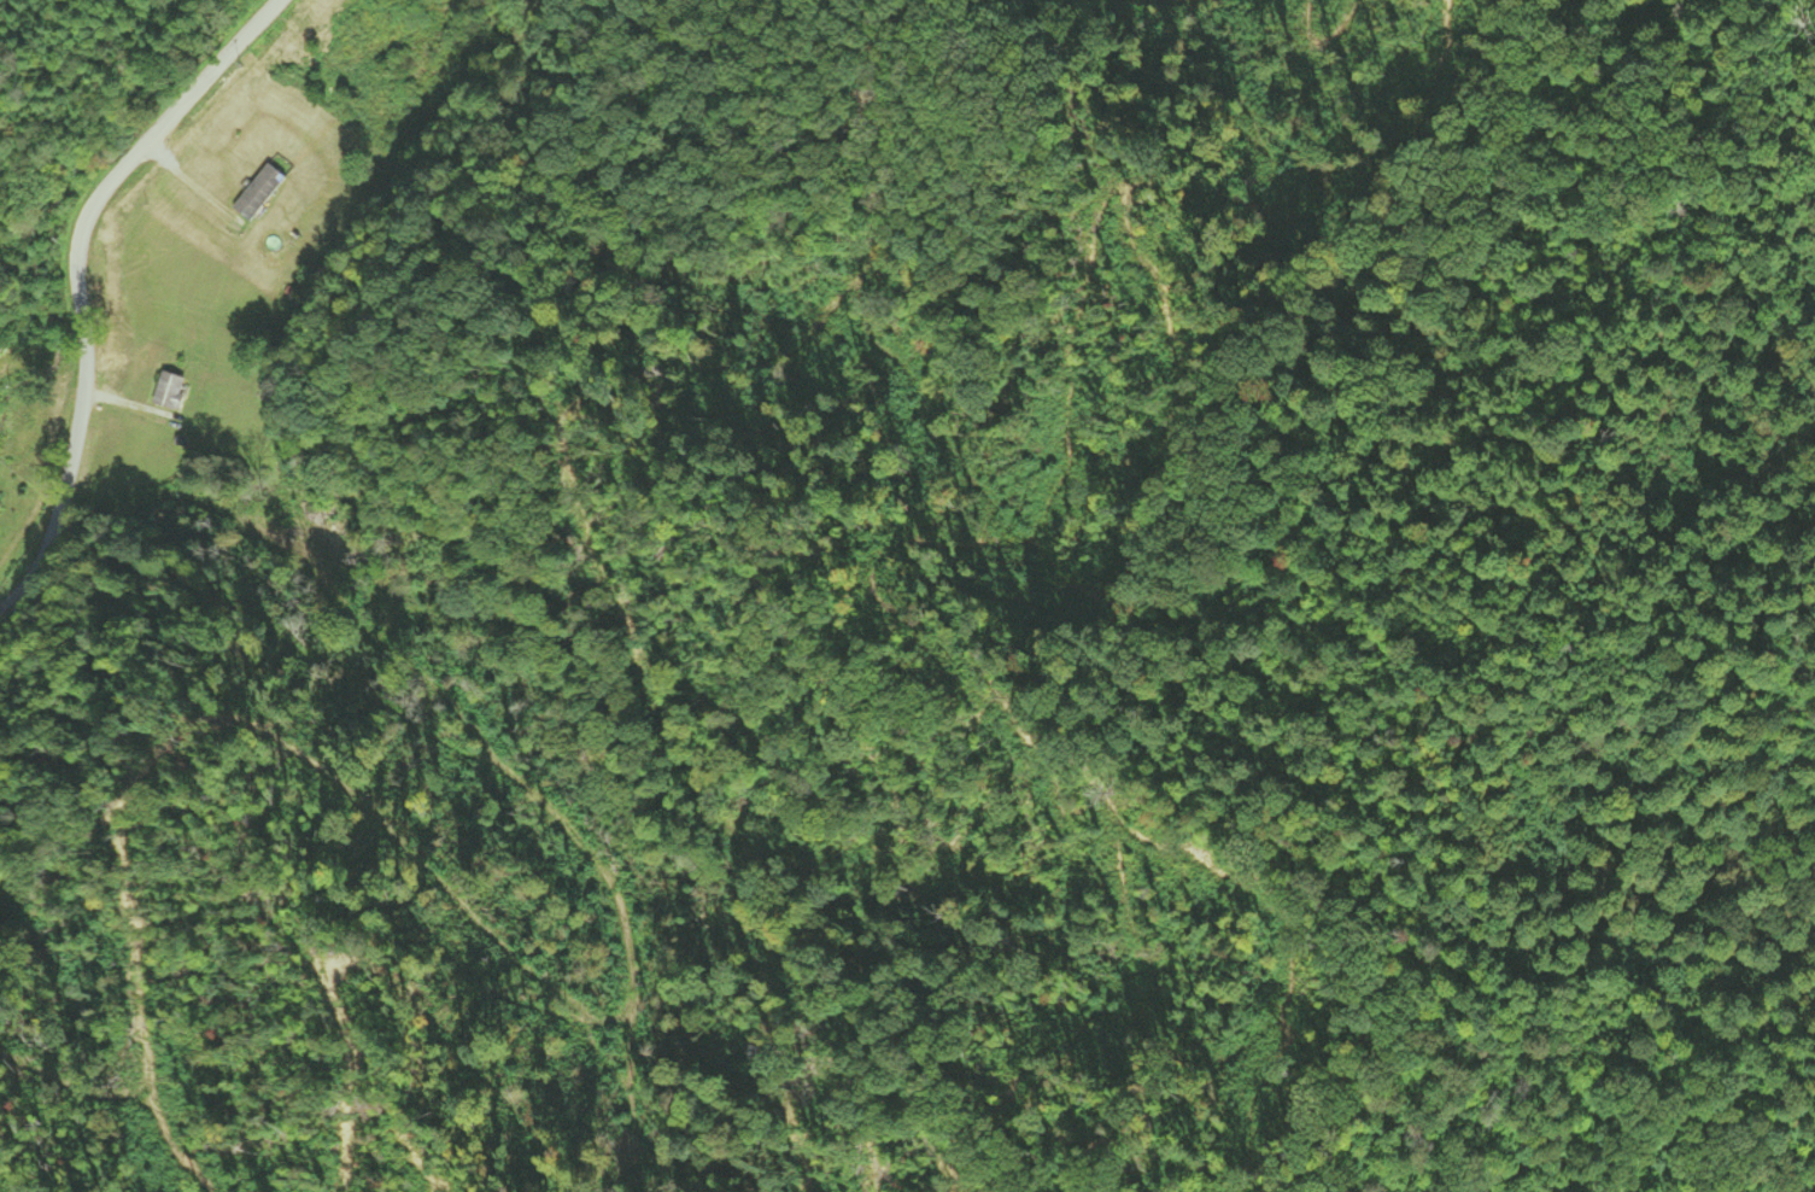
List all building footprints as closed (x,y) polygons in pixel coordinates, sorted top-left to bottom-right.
[(248,223),(286,180),(268,164),(230,207),(248,223)] [(0,346),(0,370),(3,371),(14,356),(0,346)] [(178,412),(185,378),(158,373),(151,406),(178,412)]
